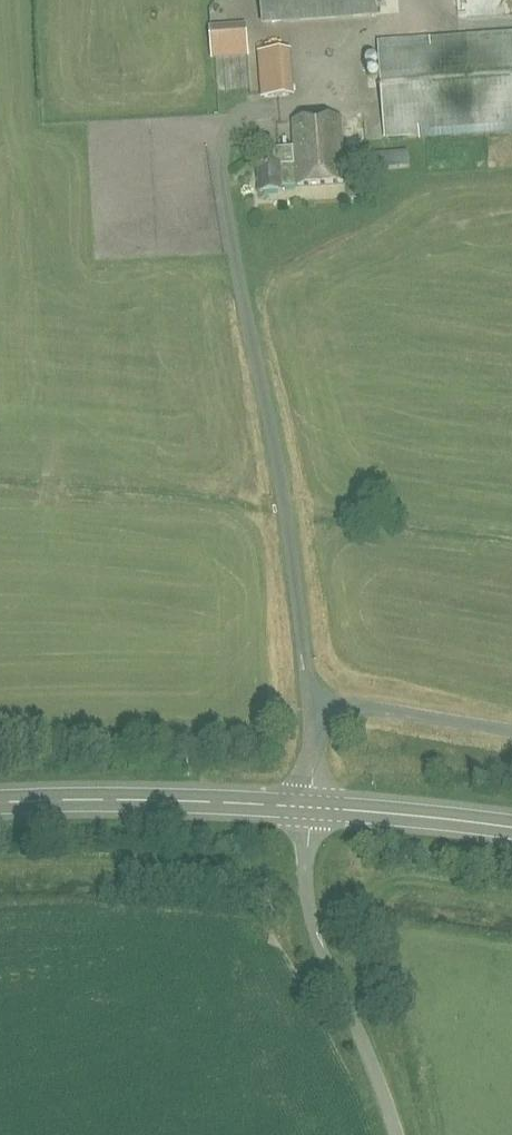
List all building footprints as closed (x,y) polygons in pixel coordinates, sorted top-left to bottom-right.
[(262,27),(378,18),(377,0),(260,0),(262,27)] [(245,24),(209,26),(211,58),(247,56),(245,24)] [(379,41),(384,137),(511,128),(511,31),(379,41)] [(285,54),(263,56),(265,97),(287,96),(285,54)] [(297,186),(297,185),(344,182),(341,118),(293,122),(294,146),(273,147),(275,164),(257,165),(258,193),(283,191),(283,186),(297,186)] [(415,156),(416,142),(387,141),(387,155),(415,156)]
